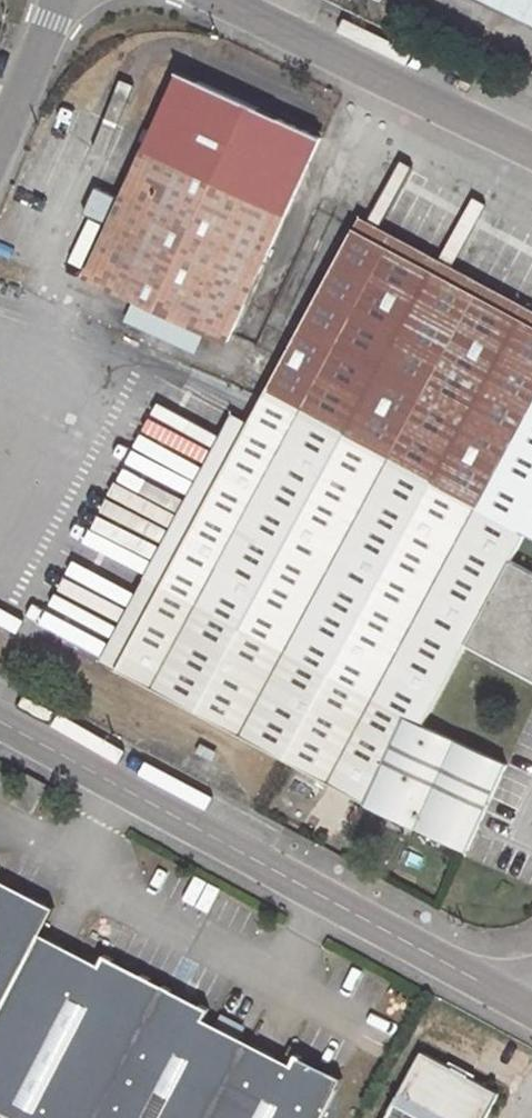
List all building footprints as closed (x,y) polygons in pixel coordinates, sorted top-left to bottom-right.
[(512,14),(516,6),(530,13),(526,21),(531,24),(531,0),(482,0),(512,14)] [(512,14),(526,21),(530,13),(516,6),(512,14)] [(137,300),(205,331),(229,342),(323,137),(180,74),(123,198),(97,187),(85,214),(110,225),(87,276),(137,300)] [(361,217),(354,228),(531,324),(531,309),(361,217)] [(251,421),(467,540),(531,576),(531,324),(354,228),(274,379),(269,389),(251,421)] [(195,352),(205,331),(137,300),(127,322),(195,352)] [(244,375),(269,389),(274,379),(251,365),(244,375)] [(251,421),(226,407),(167,537),(101,659),(119,669),(250,425),(251,421)] [(250,425),(119,669),(350,794),(351,793),(467,540),(251,421),(250,425)] [(467,540),(351,793),(350,794),(351,794),(418,828),(469,848),(507,766),(421,726),(466,644),(531,679),(531,576),(467,540)] [(217,752),(201,743),(196,752),(213,761),(217,752)] [(13,1117),(324,1117),(345,1077),(299,1053),(294,1062),(285,1058),(207,1017),(212,1007),(107,953),(102,963),(44,933),(56,908),(0,879),(0,1111),(13,1117)] [(293,1043),(285,1058),(294,1062),(299,1053),(301,1048),(293,1043)] [(422,1052),(387,1117),(484,1117),(498,1092),(422,1052)]
